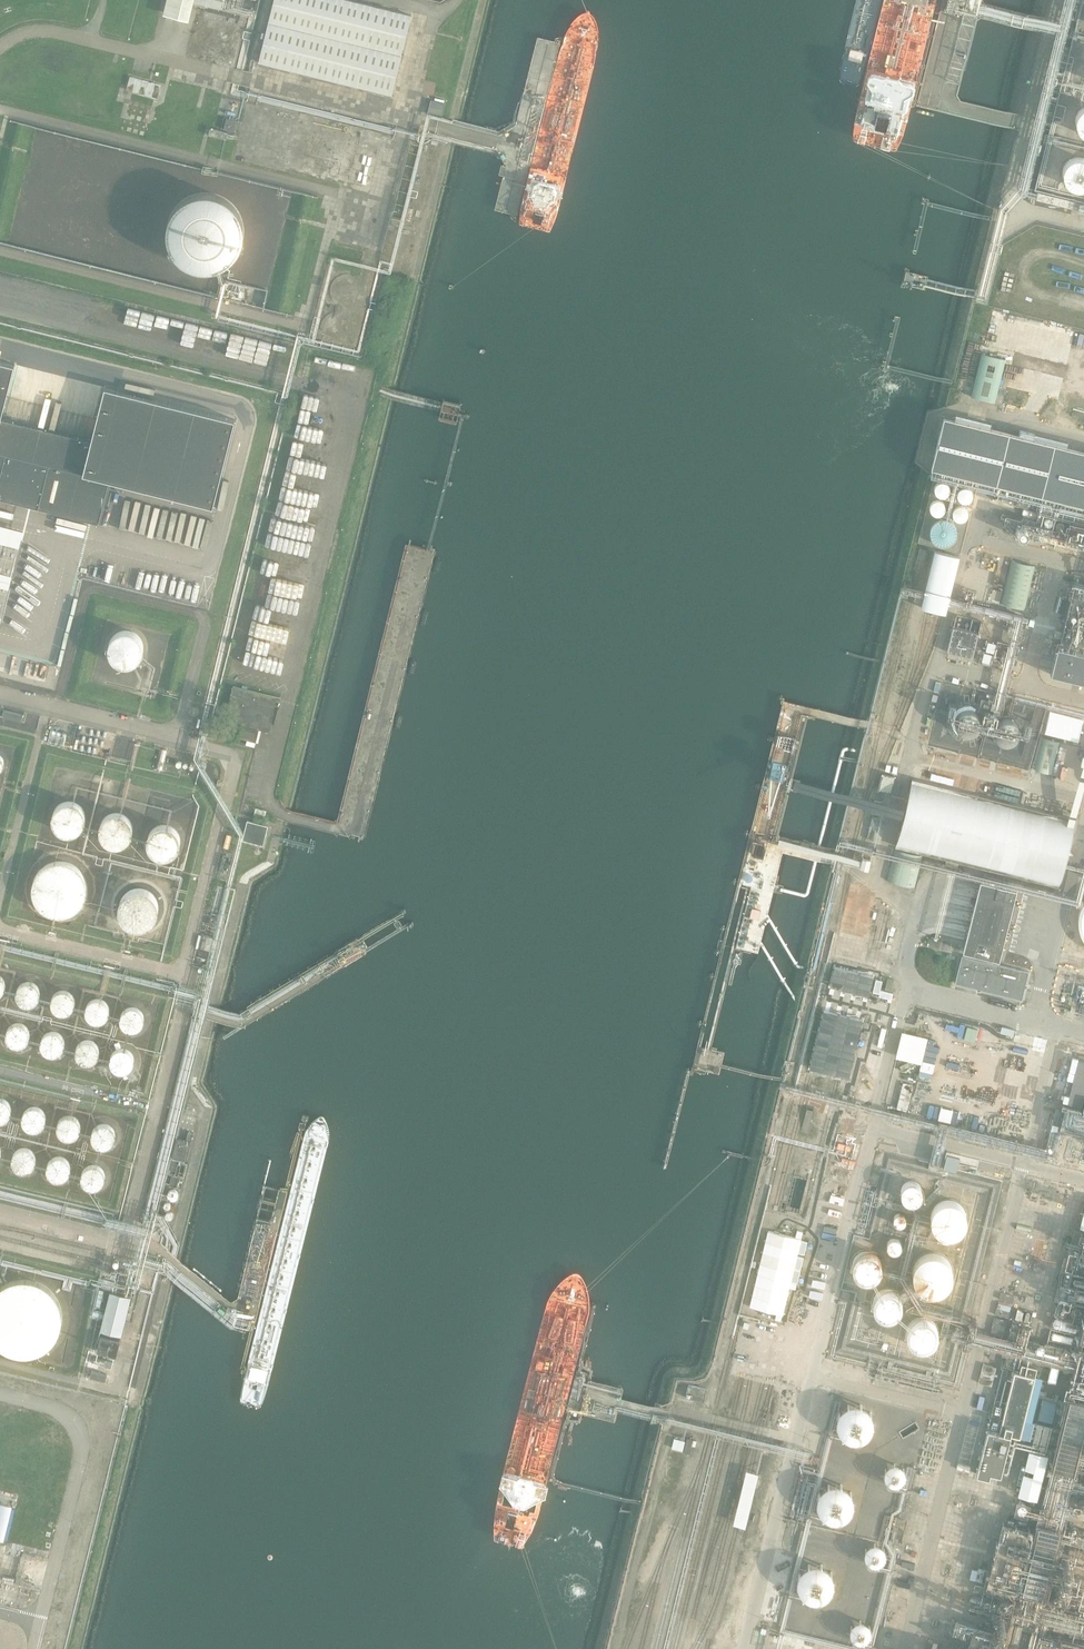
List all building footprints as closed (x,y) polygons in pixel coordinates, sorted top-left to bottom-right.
[(348,0),(274,0),(258,63),(391,96),(411,16),(348,0)] [(130,78),(126,90),(158,99),(161,87),(130,78)] [(431,101),(428,112),(442,116),(445,104),(431,101)] [(130,102),(122,128),(142,134),(149,108),(130,102)] [(1082,136),(1083,137),(1083,109),(1081,110),(1077,115),(1075,121),(1075,127),(1078,132),(1082,136)] [(226,119),(223,130),(233,132),(236,121),(226,119)] [(1069,188),(1075,191),(1080,191),(1083,190),(1083,160),(1080,159),(1074,160),(1068,162),(1064,167),(1062,173),(1063,179),(1065,184),(1069,188)] [(169,205),(170,237),(182,270),(213,269),(232,262),(232,254),(243,250),(242,226),(230,193),(197,195),(169,205)] [(982,354),(971,397),(994,403),(1005,360),(982,354)] [(0,361),(0,499),(89,521),(99,524),(109,480),(213,506),(235,419),(105,387),(91,441),(1,418),(15,364),(0,361)] [(1043,495),(1083,505),(1083,451),(945,416),(933,465),(1043,495)] [(316,524),(295,520),(294,520),(289,519),(288,524),(299,526),(298,531),(307,533),(308,531),(314,532),(316,524)] [(935,550),(921,607),(945,613),(959,556),(935,550)] [(1036,566),(1011,560),(1001,603),(1026,608),(1036,566)] [(1050,674),(1083,683),(1083,583),(1075,581),(1050,674)] [(956,615),(947,651),(972,658),(981,621),(956,615)] [(145,660),(138,629),(108,635),(115,666),(145,660)] [(983,653),(981,661),(989,663),(991,655),(993,655),(996,644),(988,642),(985,653),(983,653)] [(948,712),(937,710),(931,743),(950,747),(957,715),(952,714),(954,702),(950,701),(948,712)] [(982,718),(982,715),(981,713),(980,710),(978,709),(975,707),(972,706),(970,706),(968,706),(965,707),(962,709),(961,710),(959,713),(958,715),(958,718),(959,722),(961,726),(965,728),(969,730),(974,729),(978,727),(979,725),(981,723),(982,721),(982,718)] [(4,710),(2,716),(22,721),(23,714),(4,710)] [(1021,728),(1021,727),(1020,724),(1020,722),(1017,718),(1015,717),(1013,716),(1009,715),(1004,716),(1002,717),(1000,718),(999,720),(998,722),(997,724),(997,727),(997,729),(998,731),(999,733),(1000,735),(1003,738),(1008,739),(1012,738),(1016,736),(1018,734),(1019,732),(1020,730),(1021,728)] [(1062,742),(1044,738),(1035,770),(1054,775),(1062,742)] [(877,791),(891,794),(895,776),(881,773),(877,791)] [(912,779),(905,807),(895,846),(1058,887),(1075,820),(1068,817),(912,779)] [(85,814),(85,811),(84,808),(82,805),(80,803),(78,801),(76,799),(73,798),(69,798),(65,798),(63,799),(61,800),(58,802),(56,804),(54,807),(53,811),(53,814),(53,817),(54,820),(55,822),(57,825),(60,827),(62,828),(64,829),(68,830),(71,830),(75,829),(78,827),(80,826),(82,823),(84,820),(85,817),(85,814)] [(874,799),(871,808),(882,810),(884,801),(874,799)] [(264,819),(266,811),(255,808),(253,817),(264,819)] [(133,827),(133,826),(132,823),(131,820),(130,817),(128,815),(125,813),(123,812),(120,811),(117,810),(114,810),(111,811),(108,813),(106,815),(104,817),(102,819),(101,822),(101,826),(101,829),(102,832),(103,835),(105,838),(108,840),(110,841),(114,842),(116,842),(119,842),(122,841),(125,840),(127,838),(130,836),(131,833),(132,830),(133,827)] [(263,846),(268,826),(247,821),(242,840),(263,846)] [(180,838),(179,834),(178,832),(177,830),(175,827),(173,825),(171,824),(169,823),(165,822),(161,822),(159,823),(155,824),(153,826),(151,828),(149,831),(148,834),(148,838),(148,841),(149,843),(150,847),(152,849),(155,851),(157,853),(163,854),(166,854),(170,853),(173,851),(175,850),(177,847),(178,844),(179,841),(180,838)] [(894,849),(886,881),(913,887),(922,856),(894,849)] [(227,870),(230,857),(223,855),(220,868),(227,870)] [(870,857),(863,856),(861,855),(859,865),(868,867),(870,857)] [(86,886),(86,885),(86,880),(85,875),(82,871),(79,866),(74,863),(70,860),(65,858),(61,858),(57,858),(53,858),(48,860),(44,863),(39,867),(36,871),(33,875),(32,881),(31,886),(32,892),(34,897),(37,902),(40,905),(44,909),(49,911),(54,912),(60,913),(65,912),(70,910),(74,908),(78,905),(81,902),(84,897),(86,892),(86,886)] [(1018,890),(980,881),(963,954),(1001,963),(1018,890)] [(155,913),(155,909),(154,906),(152,903),(151,901),(147,898),(144,896),(139,895),(135,895),(132,896),(128,897),(126,899),(123,902),(121,905),(120,908),(120,912),(120,916),(121,919),(122,922),(125,925),(127,927),(130,929),(133,930),(137,930),(140,930),(144,929),(147,928),(150,925),(152,923),(154,919),(155,917),(155,913)] [(210,933),(199,930),(195,945),(206,948),(210,933)] [(1029,973),(961,956),(955,985),(1022,1001),(1029,973)] [(1068,965),(1058,1000),(1078,1005),(1083,982),(1083,969),(1068,965)] [(888,978),(885,990),(891,991),(894,980),(888,978)] [(40,991),(40,989),(39,986),(37,983),(34,981),(33,980),(30,979),(28,979),(25,979),(23,980),(19,982),(18,984),(17,986),(16,989),(16,991),(17,995),(18,997),(19,999),(21,1001),(23,1002),(27,1003),(29,1003),(31,1002),(34,1001),(36,1000),(38,998),(39,996),(40,994),(40,991)] [(74,999),(74,998),(74,994),(72,992),(71,990),(69,988),(67,987),(62,986),(58,987),(54,990),(53,991),(51,994),(51,996),(50,998),(51,1003),(53,1006),(55,1008),(57,1009),(62,1010),(65,1010),(67,1009),(70,1007),(73,1003),(74,1001),(74,999)] [(109,1008),(109,1005),(108,1003),(107,1001),(106,999),(104,998),(102,997),(98,996),(96,996),(94,996),(91,997),(90,998),(88,1000),(86,1003),(85,1005),(85,1007),(86,1011),(87,1013),(88,1015),(90,1017),(92,1018),(96,1020),(98,1020),(100,1019),(103,1018),(104,1017),(106,1016),(108,1013),(109,1011),(109,1008)] [(143,1017),(143,1016),(143,1012),(140,1009),(139,1007),(137,1006),(134,1005),(132,1004),(130,1004),(127,1005),(123,1008),(121,1011),(120,1014),(119,1016),(120,1020),(122,1024),(125,1026),(126,1027),(131,1028),(133,1028),(135,1028),(137,1027),(139,1025),(141,1024),(142,1021),(143,1017)] [(30,1033),(30,1032),(30,1030),(29,1028),(26,1024),(23,1022),(19,1020),(16,1020),(14,1021),(12,1022),(10,1023),(9,1025),(7,1027),(6,1030),(6,1032),(7,1037),(7,1038),(9,1041),(12,1043),(17,1044),(21,1044),(25,1042),(27,1039),(28,1038),(29,1035),(30,1033)] [(64,1041),(64,1040),(63,1036),(62,1034),(60,1032),(59,1031),(56,1029),(54,1029),(52,1028),(49,1029),(47,1029),(43,1032),(42,1034),(40,1036),(40,1040),(40,1045),(42,1048),(46,1051),(48,1052),(50,1052),(53,1052),(55,1052),(57,1051),(59,1050),(61,1048),(62,1045),(63,1043),(64,1041)] [(895,1061),(921,1067),(929,1039),(902,1033),(895,1061)] [(99,1050),(99,1049),(99,1045),(98,1043),(96,1041),(93,1038),(91,1038),(88,1037),(86,1037),(83,1038),(82,1039),(79,1040),(78,1042),(76,1044),(76,1046),(75,1049),(76,1053),(78,1057),(80,1059),(83,1060),(85,1061),(87,1061),(90,1061),(92,1060),(96,1058),(98,1054),(99,1050)] [(135,1058),(134,1054),(132,1050),(130,1049),(128,1047),(123,1046),(120,1046),(117,1047),(115,1049),(113,1050),(112,1053),(111,1057),(111,1059),(111,1062),(112,1064),(114,1066),(117,1068),(120,1069),(122,1070),(126,1069),(128,1068),(131,1067),(132,1065),(133,1063),(134,1060),(135,1058)] [(1043,1156),(1071,1161),(1072,1159),(1083,1161),(1083,1070),(1062,1065),(1043,1156)] [(943,1123),(966,1128),(970,1110),(947,1105),(943,1123)] [(43,1122),(42,1119),(42,1117),(39,1114),(36,1111),(33,1110),(30,1110),(26,1111),(24,1112),(22,1114),(19,1118),(19,1122),(19,1126),(22,1130),(24,1132),(26,1133),(30,1134),(33,1134),(36,1133),(39,1131),(40,1130),(42,1127),(43,1122)] [(78,1132),(78,1130),(77,1127),(75,1124),(73,1122),(71,1121),(69,1120),(66,1120),(64,1120),(61,1121),(58,1123),(56,1125),(55,1127),(54,1131),(55,1136),(56,1138),(58,1140),(61,1142),(63,1143),(65,1144),(69,1143),(72,1142),(74,1141),(76,1139),(77,1137),(78,1134),(78,1132)] [(113,1141),(112,1138),(111,1136),(109,1132),(107,1131),(104,1129),(100,1129),(98,1129),(95,1130),(92,1133),(89,1137),(89,1141),(90,1146),(91,1148),(92,1150),(96,1152),(100,1153),(103,1153),(105,1152),(109,1150),(110,1148),(112,1146),(113,1141)] [(178,1138),(173,1156),(186,1159),(191,1142),(178,1138)] [(34,1164),(34,1161),(33,1159),(32,1157),(31,1155),(29,1154),(26,1153),(24,1152),(21,1152),(17,1153),(15,1155),(13,1156),(11,1160),(10,1164),(11,1168),(14,1172),(16,1174),(18,1175),(22,1176),(24,1176),(27,1175),(29,1174),(31,1173),(33,1169),(34,1167),(34,1164)] [(68,1174),(68,1173),(68,1171),(67,1169),(65,1165),(61,1162),(57,1161),(55,1161),(53,1162),(51,1162),(48,1164),(47,1166),(45,1168),(44,1170),(44,1173),(45,1177),(47,1181),(51,1184),(55,1185),(57,1185),(60,1185),(64,1182),(65,1181),(67,1179),(68,1176),(68,1174)] [(102,1182),(102,1178),(101,1176),(99,1173),(97,1172),(95,1171),(92,1170),(90,1170),(86,1171),(82,1173),(80,1175),(79,1177),(79,1179),(78,1182),(79,1186),(81,1190),(83,1191),(85,1193),(88,1194),(90,1194),(93,1194),(95,1193),(98,1191),(99,1190),(101,1186),(102,1182)] [(795,1170),(793,1176),(786,1203),(782,1202),(779,1212),(798,1217),(809,1174),(795,1170)] [(924,1189),(924,1187),(923,1184),(921,1181),(918,1180),(916,1179),(912,1178),(909,1179),(906,1181),(904,1183),(903,1185),(903,1189),(904,1193),(906,1196),(908,1198),(910,1199),(913,1199),(916,1199),(919,1198),(920,1196),(923,1193),(924,1189)] [(966,1215),(966,1212),(965,1208),(964,1205),(962,1203),(960,1201),(956,1199),(954,1198),(950,1198),(946,1198),(943,1199),(940,1200),(937,1202),(935,1204),(933,1208),(932,1211),(932,1215),(932,1218),(933,1221),(934,1224),(937,1227),(939,1229),(942,1231),(948,1232),(951,1232),(954,1231),(958,1230),(961,1228),(963,1225),(965,1222),(966,1219),(966,1215)] [(1057,1293),(1069,1292),(1065,1286),(1070,1281),(1083,1286),(1083,1209),(1057,1293)] [(909,1221),(908,1217),(907,1215),(905,1213),(903,1211),(902,1211),(898,1210),(896,1211),(893,1211),(891,1214),(889,1217),(888,1219),(888,1221),(888,1223),(889,1225),(892,1229),(893,1230),(895,1231),(899,1231),(902,1230),(906,1228),(908,1225),(909,1221)] [(902,1249),(902,1247),(902,1245),(899,1242),(897,1240),(892,1238),(888,1239),(887,1240),(885,1241),(882,1245),(882,1247),(882,1249),(882,1251),(882,1253),(885,1256),(887,1258),(891,1259),(895,1259),(899,1257),(902,1253),(902,1249)] [(873,1248),(852,1257),(862,1281),(884,1271),(873,1248)] [(954,1270),(953,1266),(952,1263),(951,1260),(948,1257),(945,1255),(943,1253),(940,1252),(936,1251),(932,1251),(928,1252),(924,1254),(922,1256),(919,1258),(917,1262),(916,1265),(915,1269),(916,1273),(917,1277),(918,1280),(921,1284),(924,1286),(927,1288),(931,1289),(935,1289),(938,1289),(942,1288),(945,1286),(948,1284),(950,1281),(952,1277),(953,1274),(954,1270)] [(58,1314),(57,1308),(55,1301),(53,1297),(51,1294),(47,1290),(42,1286),(36,1283),(29,1282),(23,1281),(17,1282),(11,1284),(4,1288),(0,1292),(0,1337),(2,1339),(7,1343),(10,1344),(14,1346),(20,1347),(26,1348),(32,1347),(38,1345),(44,1342),(48,1338),(52,1333),(55,1327),(57,1322),(58,1315),(58,1314)] [(903,1301),(903,1298),(902,1296),(901,1293),(899,1291),(898,1290),(895,1288),(892,1287),(890,1287),(886,1287),(884,1288),(881,1289),(880,1290),(878,1292),(877,1294),(875,1298),(875,1300),(875,1303),(876,1306),(877,1308),(879,1310),(881,1312),(883,1313),(886,1314),(888,1314),(891,1314),(894,1314),(898,1311),(900,1309),(901,1307),(902,1304),(903,1301)] [(121,1337),(131,1298),(109,1292),(100,1331),(121,1337)] [(999,1299),(1012,1302),(1014,1296),(1000,1292),(999,1299)] [(995,1314),(1008,1318),(1010,1312),(996,1308),(995,1314)] [(939,1330),(939,1327),(938,1324),(936,1322),(934,1320),(933,1318),(930,1317),(928,1316),(925,1316),(922,1316),(920,1317),(917,1318),(915,1320),(913,1322),(912,1324),(911,1327),(911,1330),(911,1332),(912,1334),(913,1337),(915,1339),(918,1342),(922,1343),(924,1344),(927,1343),(930,1343),(932,1341),(934,1340),(936,1338),(937,1336),(938,1333),(939,1330)] [(1028,1320),(1015,1317),(1010,1336),(1023,1340),(1028,1320)] [(120,1340),(101,1335),(96,1352),(116,1357),(120,1340)] [(1035,1376),(1040,1378),(1055,1381),(1059,1367),(1006,1354),(996,1396),(987,1429),(976,1474),(989,1477),(991,1472),(1001,1474),(1011,1432),(1031,1437),(1036,1419),(1025,1417),(1035,1376)] [(992,1385),(997,1367),(983,1363),(978,1382),(992,1385)] [(96,1374),(95,1379),(109,1383),(110,1377),(96,1374)] [(704,1402),(707,1389),(688,1385),(685,1397),(704,1402)] [(876,1420),(875,1416),(874,1412),(872,1409),(870,1406),(867,1404),(864,1402),(860,1401),(856,1401),(854,1401),(850,1402),(846,1404),(843,1406),(841,1409),(839,1412),(838,1416),(838,1420),(838,1423),(839,1427),(840,1430),(843,1433),(845,1435),(849,1437),(852,1438),(856,1439),(860,1439),(864,1438),(867,1436),(870,1434),(872,1431),(874,1428),(875,1424),(876,1420)] [(690,1454),(693,1440),(687,1439),(684,1452),(690,1454)] [(907,1472),(906,1468),(904,1465),(902,1463),(898,1462),(894,1462),(892,1463),(890,1465),(888,1468),(887,1472),(887,1474),(888,1476),(890,1479),(892,1481),(894,1482),(896,1482),(900,1482),(902,1481),(904,1480),(905,1478),(906,1476),(907,1472)] [(746,1469),(733,1523),(745,1526),(758,1472),(746,1469)] [(856,1500),(855,1496),(855,1493),(853,1490),(851,1487),(848,1484),(845,1483),(842,1481),(838,1481),(834,1481),(831,1481),(827,1483),(824,1485),(821,1488),(820,1491),(818,1495),(818,1499),(818,1503),(819,1506),(820,1510),(823,1513),(826,1516),(830,1518),(833,1519),(836,1519),(840,1519),(844,1518),(847,1516),(850,1513),(852,1511),(854,1507),(855,1504),(856,1500)] [(1001,1520),(990,1570),(1017,1575),(1019,1568),(1029,1570),(1031,1561),(1030,1560),(1032,1551),(1026,1550),(1029,1539),(1023,1538),(1026,1526),(1001,1520)] [(887,1553),(887,1549),(885,1546),(882,1544),(878,1543),(876,1543),(873,1543),(870,1545),(868,1548),(867,1552),(867,1555),(868,1557),(870,1560),(873,1562),(874,1563),(877,1563),(880,1563),(882,1562),(884,1560),(886,1557),(887,1553)] [(836,1580),(835,1576),(834,1572),(833,1569),(831,1567),(828,1564),(825,1562),(822,1561),(818,1561),(814,1561),(810,1562),(806,1564),(803,1566),(801,1569),(799,1572),(798,1576),(798,1579),(798,1583),(799,1587),(801,1590),(803,1593),(806,1595),(809,1597),(812,1598),(816,1599),(820,1598),(824,1597),(827,1596),(830,1593),(832,1591),(834,1587),(835,1584),(836,1580)] [(872,1629),(872,1627),(872,1625),(869,1622),(867,1620),(863,1619),(859,1619),(855,1621),(853,1625),(852,1628),(852,1632),(853,1634),(855,1636),(858,1638),(862,1639),(865,1639),(869,1637),(871,1633),(872,1629)]
